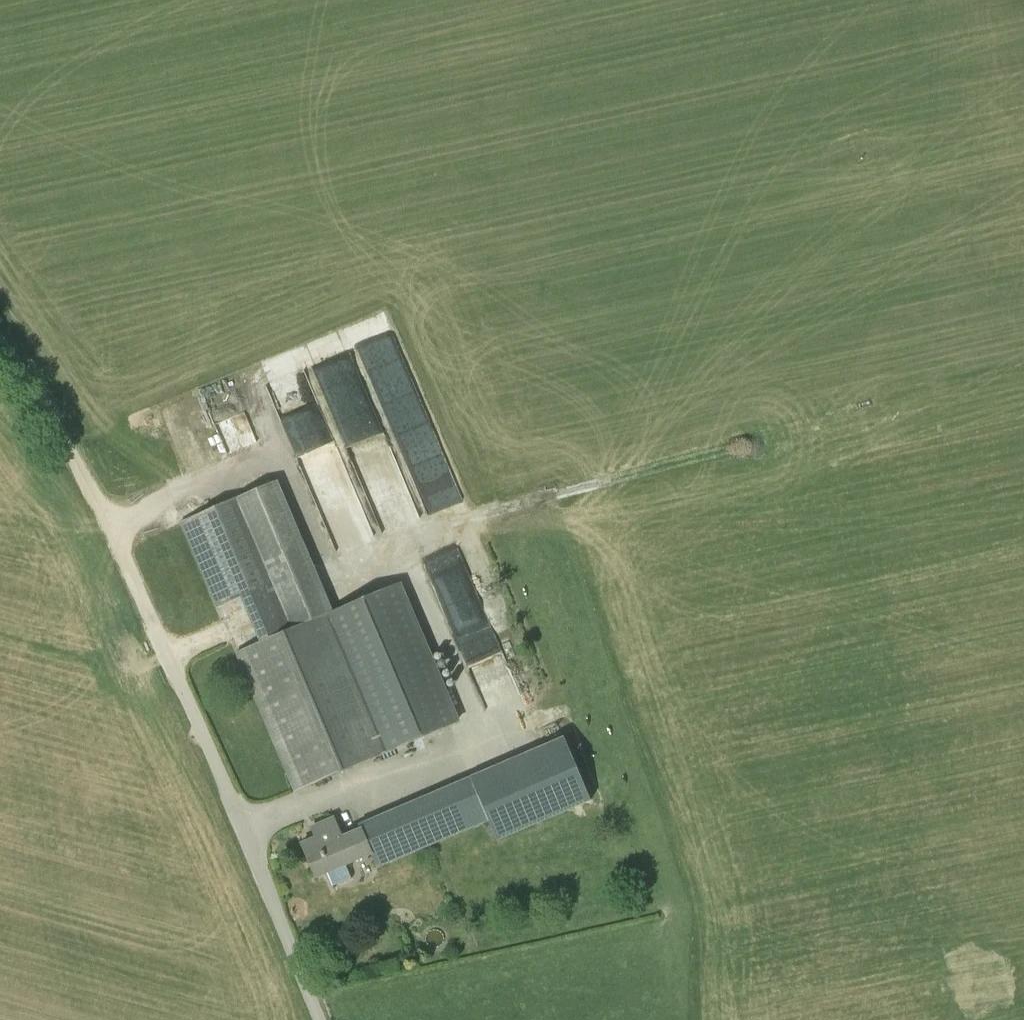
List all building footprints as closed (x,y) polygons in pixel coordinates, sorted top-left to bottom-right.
[(218,608),(242,598),(260,641),(237,652),(296,791),(457,723),(398,583),(332,612),(277,480),(181,521),(218,608)] [(468,662),(503,648),(469,564),(448,572),(454,587),(440,593),(468,662)] [(361,830),(371,854),(377,868),(396,859),(378,817),(359,825),(361,830)] [(346,864),(371,854),(361,830),(342,837),(334,818),(333,818),(312,827),(316,838),(302,844),(316,877),(327,872),(333,886),(352,878),(346,864)]
